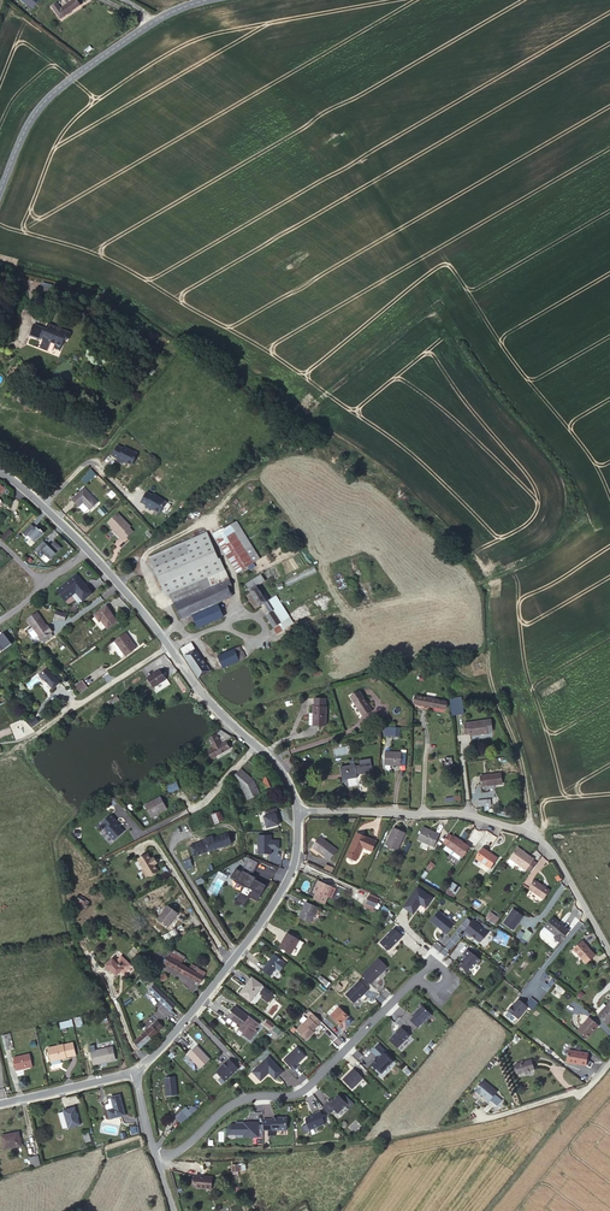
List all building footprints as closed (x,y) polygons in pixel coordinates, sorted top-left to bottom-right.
[(22,11),(31,1),(30,0),(11,0),(22,11)] [(50,6),(45,9),(54,22),(74,8),(69,1),(54,11),(50,6)] [(43,282),(34,280),(32,289),(41,291),(43,282)] [(43,282),(40,291),(50,294),(53,284),(43,282)] [(49,342),(53,344),(60,346),(63,339),(65,339),(68,332),(46,324),(44,329),(42,329),(43,328),(33,324),(28,336),(39,339),(39,338),(42,339),(39,348),(45,351),(49,342)] [(116,461),(121,463),(123,461),(130,464),(131,464),(136,454),(123,448),(122,449),(116,446),(111,456),(117,459),(116,461)] [(92,479),(96,474),(91,469),(87,474),(92,479)] [(83,489),(72,500),(79,507),(83,503),(90,510),(97,503),(83,489)] [(151,496),(146,492),(140,502),(146,505),(145,507),(149,510),(151,508),(158,512),(159,511),(165,502),(152,494),(151,496)] [(108,523),(112,527),(117,532),(116,534),(123,541),(133,532),(129,528),(130,527),(118,514),(108,523)] [(260,559),(235,520),(229,524),(254,563),(260,559)] [(32,524),(23,533),(27,536),(28,535),(35,542),(44,532),(40,528),(40,529),(36,526),(35,527),(32,524)] [(254,563),(229,524),(214,533),(239,572),(248,567),(254,563)] [(12,536),(7,531),(1,538),(6,543),(12,536)] [(223,569),(206,531),(148,557),(164,594),(169,592),(223,569)] [(44,540),(35,549),(39,553),(42,550),(50,559),(62,547),(55,540),(50,546),(44,540)] [(174,603),(227,580),(223,569),(169,592),(174,603)] [(76,575),(56,591),(65,602),(75,594),(82,602),(92,595),(76,575)] [(276,610),(269,600),(265,594),(262,596),(256,587),(264,581),(261,576),(247,584),(260,606),(264,603),(271,613),(273,612),(276,610)] [(229,580),(227,580),(174,603),(181,618),(192,614),(217,603),(231,597),(227,587),(231,586),(229,580)] [(273,612),(281,623),(289,618),(275,596),(269,600),(276,610),(273,612)] [(223,617),(217,603),(192,614),(198,628),(223,617)] [(95,616),(99,622),(101,621),(106,627),(107,628),(116,621),(106,606),(94,615),(95,616)] [(28,623),(38,616),(35,612),(25,619),(28,623)] [(274,627),(281,623),(273,612),(271,613),(267,616),(274,627)] [(67,616),(56,613),(54,619),(64,623),(67,616)] [(45,624),(43,623),(38,616),(28,623),(38,637),(42,635),(44,638),(50,633),(48,630),(50,628),(46,623),(45,624)] [(101,621),(99,622),(97,624),(102,630),(106,627),(101,621)] [(4,633),(0,636),(0,647),(3,651),(12,644),(4,633)] [(125,634),(115,641),(123,653),(124,654),(134,646),(125,634)] [(123,653),(115,641),(113,643),(113,645),(116,650),(116,652),(118,655),(120,655),(123,653)] [(184,655),(195,649),(191,643),(181,649),(184,655)] [(239,647),(218,656),(223,667),(244,658),(239,647)] [(194,673),(198,678),(211,670),(207,665),(206,665),(195,648),(195,649),(184,655),(195,672),(194,673)] [(316,666),(311,669),(314,676),(320,672),(316,666)] [(60,683),(47,668),(40,674),(41,675),(40,677),(43,680),(46,680),(53,689),(60,683)] [(159,670),(148,678),(154,687),(165,679),(159,670)] [(82,680),(75,686),(80,693),(87,688),(82,680)] [(360,691),(351,696),(363,715),(371,710),(360,691)] [(446,702),(415,696),(414,703),(445,709),(446,702)] [(315,699),(314,707),(325,707),(326,699),(315,699)] [(450,704),(452,716),(464,714),(462,702),(450,704)] [(314,707),(313,713),(314,713),(314,725),(326,725),(326,707),(325,707),(314,707)] [(32,728),(39,723),(35,718),(28,723),(32,728)] [(491,720),(465,723),(466,734),(470,733),(470,735),(487,733),(487,731),(492,730),(491,720)] [(222,729),(209,740),(212,745),(217,742),(219,745),(226,741),(233,738),(222,729)] [(217,742),(212,745),(213,748),(208,751),(212,758),(230,748),(226,741),(219,745),(217,742)] [(406,753),(385,752),(384,764),(405,766),(406,753)] [(442,758),(443,765),(443,768),(452,768),(451,758),(442,758)] [(359,765),(355,766),(357,775),(373,773),(371,759),(359,760),(359,765)] [(355,766),(355,764),(351,765),(341,766),(343,780),(357,778),(357,775),(355,766)] [(240,769),(231,779),(243,788),(248,799),(260,794),(253,780),(240,769)] [(500,773),(481,776),(482,787),(502,784),(500,773)] [(270,774),(262,778),(266,788),(274,785),(270,774)] [(177,782),(166,786),(169,793),(179,789),(177,782)] [(161,797),(144,805),(150,816),(166,808),(161,797)] [(265,815),(268,827),(280,824),(279,817),(280,817),(278,807),(267,810),(268,814),(265,815)] [(223,821),(220,812),(212,815),(215,823),(223,821)] [(114,841),(123,832),(115,822),(116,822),(110,815),(102,823),(107,829),(106,830),(106,832),(114,841)] [(427,830),(428,829),(423,827),(417,840),(422,842),(429,845),(434,847),(440,834),(435,832),(434,833),(427,830)] [(405,833),(393,828),(386,844),(398,850),(405,833)] [(376,841),(357,833),(347,856),(356,861),(362,847),(372,851),(376,841)] [(227,834),(191,846),(193,855),(230,844),(227,834)] [(270,835),(257,835),(258,853),(271,853),(271,847),(273,847),(273,848),(279,848),(279,839),(273,840),(273,842),(271,842),(270,835)] [(337,850),(320,836),(312,847),(329,860),(337,850)] [(462,843),(452,837),(446,845),(454,851),(462,856),(463,857),(469,847),(463,843),(462,843)] [(429,845),(422,842),(419,847),(427,850),(429,845)] [(497,858),(483,848),(476,858),(490,868),(497,858)] [(533,859),(517,848),(510,858),(527,870),(533,859)] [(459,860),(462,856),(454,851),(451,854),(459,860)] [(155,865),(152,859),(150,860),(147,855),(137,860),(148,877),(157,872),(154,866),(155,865)] [(255,874),(258,876),(269,881),(274,869),(261,862),(255,874)] [(219,871),(207,894),(216,898),(227,875),(219,871)] [(269,881),(258,876),(249,895),(259,900),(269,881)] [(549,891),(536,881),(530,890),(544,899),(549,891)] [(316,893),(314,899),(324,904),(328,896),(332,887),(332,886),(321,882),(320,886),(316,893)] [(336,889),(332,887),(328,896),(332,898),(336,889)] [(433,898),(417,887),(404,907),(413,914),(420,904),(426,908),(433,898)] [(259,900),(249,895),(241,912),(251,917),(259,900)] [(80,896),(76,903),(83,907),(87,900),(80,896)] [(378,901),(368,897),(366,902),(375,906),(378,901)] [(318,907),(306,902),(299,918),(311,923),(318,907)] [(375,906),(366,902),(364,906),(373,911),(375,906)] [(167,907),(157,920),(167,927),(177,914),(167,907)] [(523,916),(513,908),(503,923),(514,930),(523,916)] [(455,924),(439,911),(431,921),(443,931),(442,931),(446,934),(455,924)] [(490,912),(486,917),(492,921),(496,916),(490,912)] [(549,929),(556,920),(553,917),(545,926),(549,929)] [(466,929),(465,930),(472,936),(473,936),(476,938),(475,939),(479,942),(481,942),(488,932),(473,920),(472,922),(467,918),(461,925),(466,929)] [(555,937),(560,941),(569,931),(556,920),(549,929),(545,934),(552,940),(555,937)] [(168,943),(180,936),(176,928),(164,935),(168,943)] [(403,936),(394,928),(380,942),(387,949),(389,949),(393,946),(392,946),(394,944),(395,944),(403,936)] [(528,930),(523,937),(527,940),(532,933),(528,930)] [(299,939),(288,933),(280,947),(291,954),(299,939)] [(582,941),(574,948),(584,959),(583,959),(587,963),(595,955),(582,941)] [(584,959),(574,948),(574,949),(583,959),(584,959)] [(459,965),(469,973),(476,963),(477,964),(480,959),(467,949),(463,954),(465,955),(466,956),(464,959),(459,965)] [(171,952),(168,957),(195,973),(198,969),(198,968),(171,952)] [(286,963),(274,954),(263,970),(270,975),(276,968),(280,971),(286,963)] [(115,963),(109,957),(103,965),(117,977),(122,971),(125,973),(131,965),(121,957),(115,963)] [(195,973),(168,957),(165,963),(199,984),(203,977),(195,973)] [(210,958),(203,969),(208,972),(215,961),(210,958)] [(379,958),(362,974),(370,983),(379,974),(380,975),(388,967),(379,958)] [(205,973),(198,969),(195,973),(203,977),(205,973)] [(262,985),(252,977),(240,993),(250,1001),(259,989),(262,985)] [(368,990),(359,981),(346,994),(354,1003),(360,997),(368,990)] [(175,1005),(153,983),(148,987),(150,990),(149,991),(170,1011),(175,1005)] [(558,999),(564,989),(556,984),(549,993),(558,999)] [(262,985),(259,989),(262,991),(261,992),(260,994),(262,996),(261,997),(267,1002),(267,1001),(269,1001),(274,994),(262,985)] [(519,1019),(528,1007),(519,999),(513,1006),(512,1005),(508,1010),(519,1019)] [(607,1024),(609,1021),(609,1003),(607,1006),(603,1011),(598,1016),(607,1024)] [(235,1006),(225,1020),(238,1030),(238,1029),(243,1033),(242,1034),(250,1041),(258,1031),(255,1029),(259,1024),(248,1016),(235,1006)] [(410,1020),(418,1027),(431,1014),(422,1006),(412,1015),(414,1016),(410,1020)] [(339,1007),(330,1015),(340,1025),(348,1016),(339,1007)] [(310,1017),(310,1016),(303,1023),(297,1029),(306,1039),(312,1033),(311,1032),(313,1030),(318,1025),(318,1024),(321,1021),(314,1013),(310,1017)] [(592,1031),(597,1024),(589,1017),(578,1031),(587,1039),(593,1032),(592,1031)] [(72,1019),(59,1022),(61,1029),(74,1026),(72,1019)] [(135,1042),(140,1048),(162,1027),(157,1021),(151,1026),(135,1042)] [(410,1035),(401,1027),(397,1031),(397,1032),(390,1040),(398,1048),(410,1035)] [(10,1033),(2,1035),(5,1051),(10,1050),(8,1039),(11,1038),(10,1033)] [(73,1042),(47,1048),(50,1061),(51,1061),(60,1058),(76,1055),(73,1042)] [(393,1062),(383,1052),(385,1051),(378,1044),(372,1051),(378,1057),(371,1064),(375,1069),(377,1069),(381,1073),(385,1068),(387,1068),(393,1062)] [(210,1059),(197,1046),(188,1054),(201,1068),(210,1059)] [(113,1047),(91,1052),(93,1064),(116,1059),(113,1047)] [(298,1049),(285,1061),(294,1071),(298,1067),(296,1065),(305,1056),(298,1049)] [(589,1054),(569,1050),(567,1062),(587,1066),(589,1054)] [(30,1054),(13,1058),(16,1070),(32,1066),(30,1054)] [(283,1072),(269,1056),(252,1071),(261,1080),(269,1072),(275,1079),(283,1072)] [(238,1068),(229,1059),(223,1065),(223,1066),(221,1068),(220,1067),(217,1070),(217,1073),(225,1081),(238,1068)] [(531,1060),(516,1064),(518,1073),(534,1069),(531,1060)] [(353,1068),(342,1079),(351,1088),(362,1077),(353,1068)] [(175,1076),(165,1077),(167,1096),(177,1095),(175,1076)] [(484,1079),(475,1090),(480,1093),(481,1092),(487,1097),(491,1100),(498,1091),(484,1079)] [(354,1104),(345,1095),(342,1098),(338,1094),(330,1102),(328,1100),(321,1107),(328,1115),(334,1109),(338,1113),(345,1106),(348,1109),(354,1104)] [(111,1119),(117,1117),(125,1115),(120,1095),(111,1097),(112,1098),(114,1108),(108,1110),(111,1119)] [(114,1108),(112,1098),(109,1099),(110,1102),(109,1104),(107,1104),(106,1106),(107,1109),(108,1110),(114,1108)] [(64,1110),(64,1112),(67,1122),(68,1127),(69,1128),(80,1125),(75,1107),(64,1110)] [(188,1117),(182,1110),(175,1116),(182,1123),(188,1117)] [(324,1124),(320,1111),(315,1113),(315,1114),(306,1117),(305,1119),(309,1129),(324,1124)] [(286,1130),(286,1117),(272,1117),(272,1119),(263,1119),(263,1130),(268,1130),(268,1135),(275,1135),(275,1130),(286,1130)] [(258,1136),(258,1121),(245,1122),(242,1125),(236,1125),(236,1124),(231,1124),(227,1128),(227,1134),(236,1134),(236,1133),(243,1133),(243,1137),(258,1136)] [(19,1132),(2,1135),(4,1149),(21,1146),(19,1132)] [(31,1166),(40,1164),(38,1156),(29,1158),(31,1166)] [(207,1177),(195,1176),(194,1187),(211,1188),(212,1177),(207,1176),(207,1177)]
